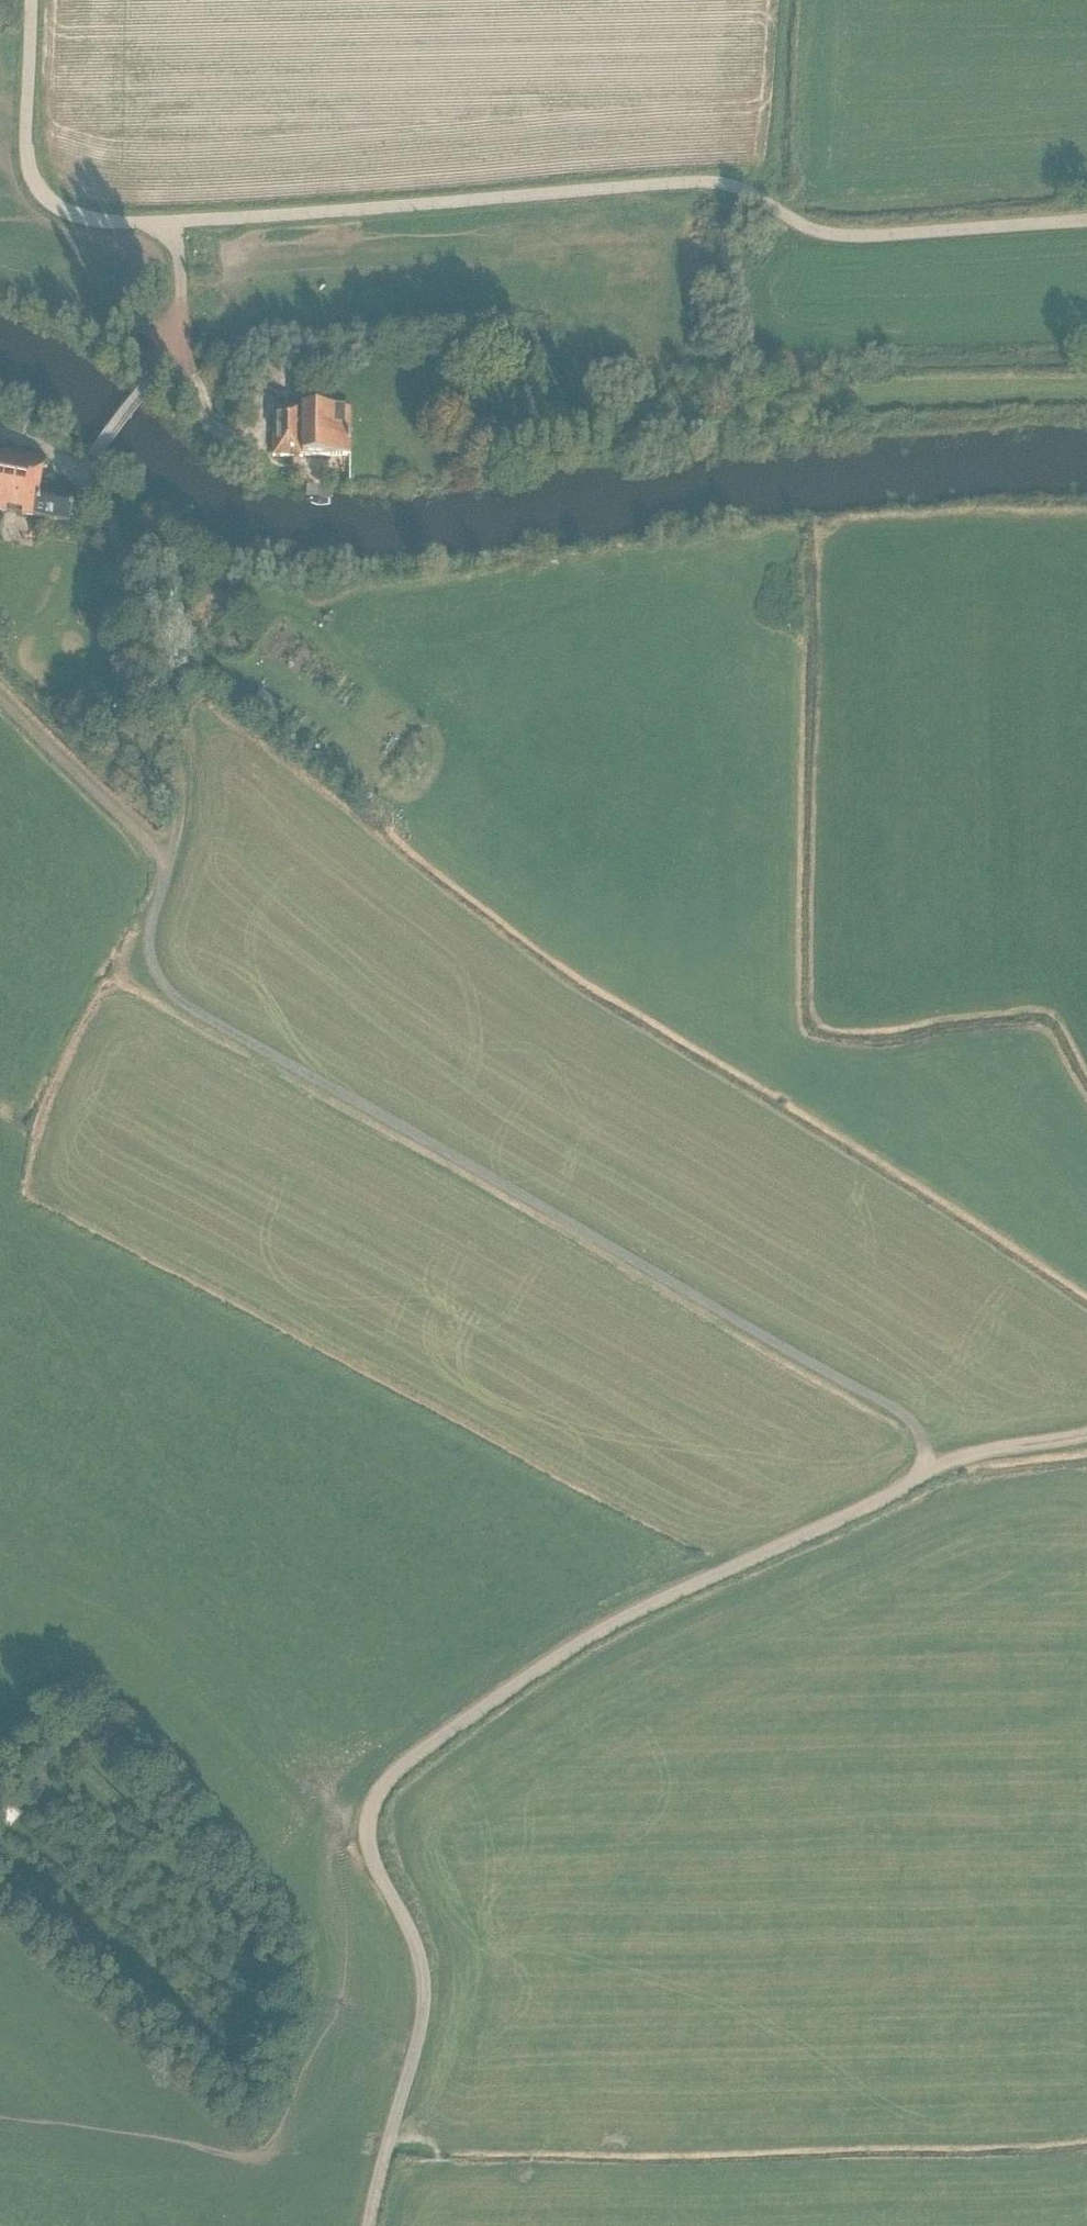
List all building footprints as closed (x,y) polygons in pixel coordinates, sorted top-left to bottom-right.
[(301,456),(301,455),(329,456),(329,455),(349,456),(351,408),(303,408),(303,406),(274,404),(273,456),(301,456)] [(40,481),(45,458),(0,449),(0,510),(35,516),(35,515),(69,522),(74,497),(64,495),(66,486),(40,481)]
